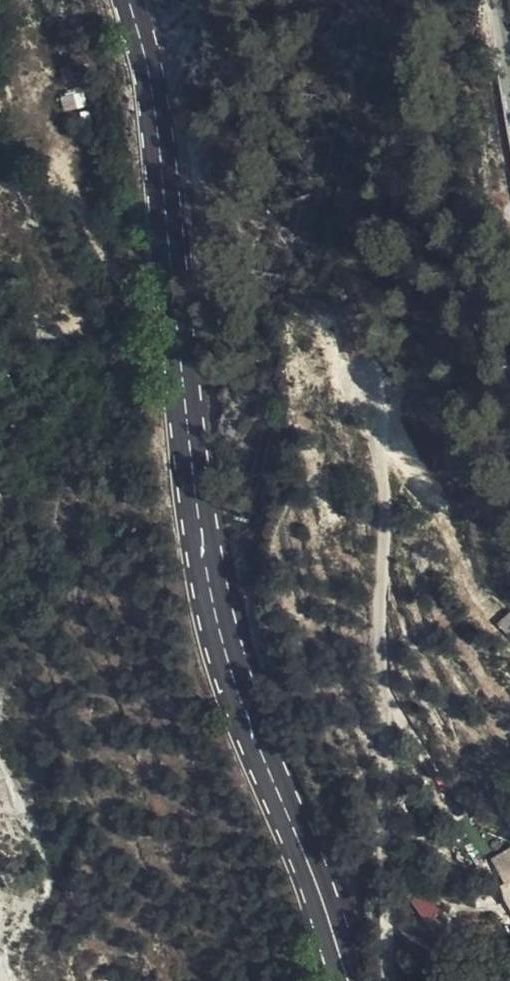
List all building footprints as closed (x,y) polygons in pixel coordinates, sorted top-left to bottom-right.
[(81,88),(59,94),(63,112),(86,106),(81,88)] [(508,586),(494,600),(509,616),(509,588),(508,586)]
